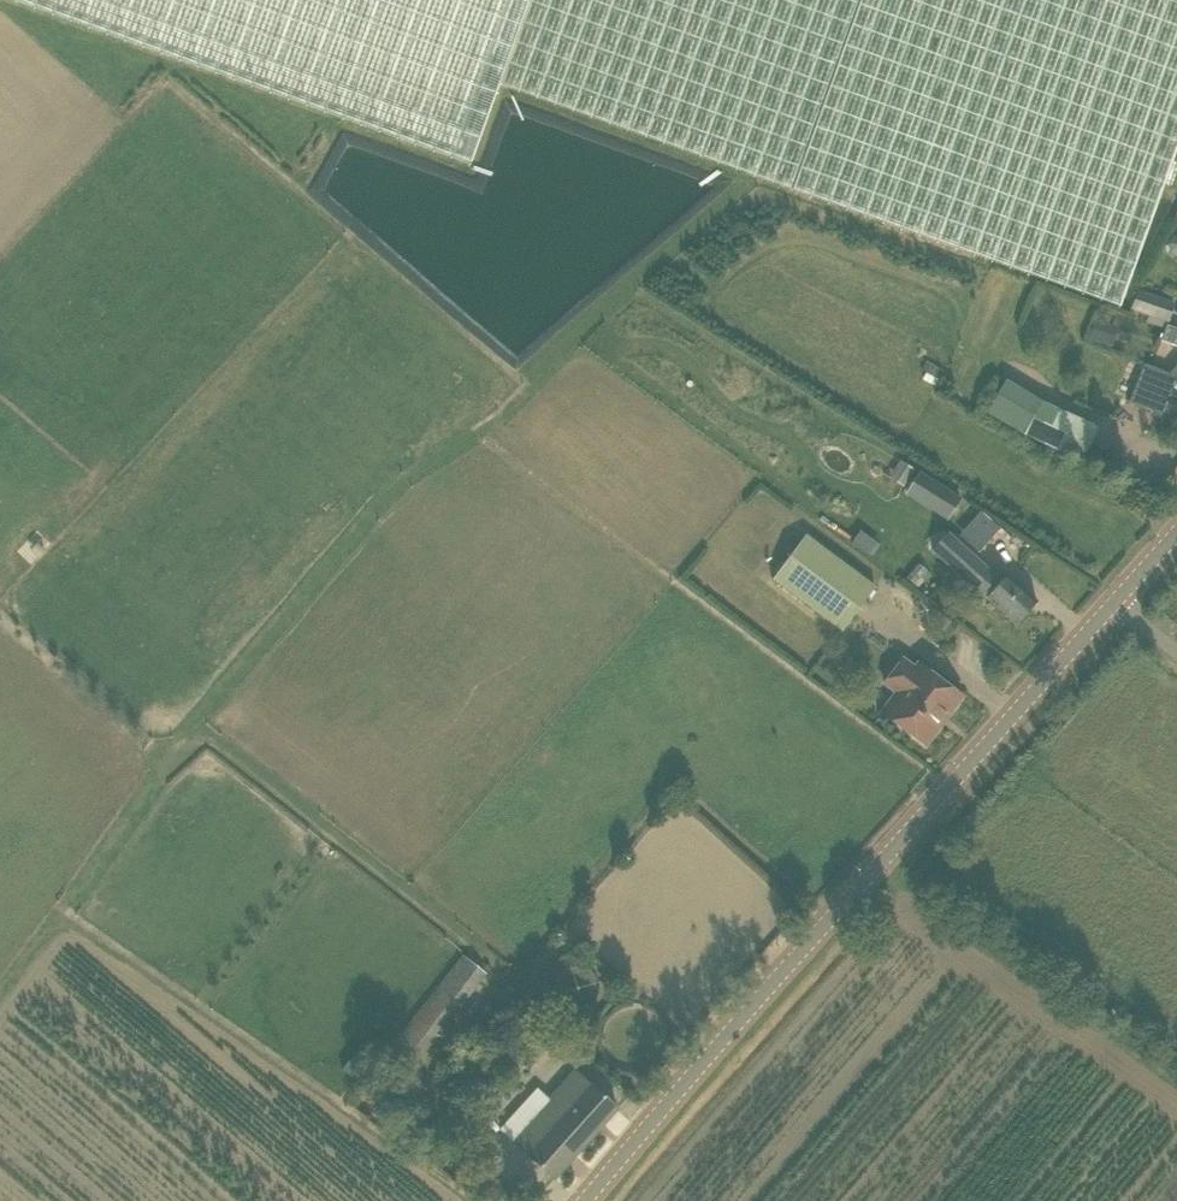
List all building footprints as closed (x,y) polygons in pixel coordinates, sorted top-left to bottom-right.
[(471,164),(500,85),(724,166),(982,256),(1119,307),(1176,147),(1176,0),(13,0),(471,164)] [(1130,311),(1168,323),(1174,304),(1137,291),(1130,311)] [(1095,320),(1088,340),(1112,348),(1119,327),(1095,320)] [(1161,341),(1176,346),(1176,328),(1167,325),(1161,341)] [(1130,402),(1146,409),(1154,391),(1158,393),(1176,410),(1176,376),(1143,363),(1143,364),(1130,402)] [(1098,426),(1042,401),(1023,435),(1083,462),(1098,426)] [(888,477),(904,487),(915,470),(900,460),(888,477)] [(958,497),(918,473),(905,493),(946,518),(958,497)] [(1157,518),(1151,513),(1147,517),(1153,522),(1157,518)] [(960,531),(978,547),(991,533),(973,517),(960,531)] [(806,537),(774,581),(841,632),(873,586),(806,537)] [(972,556),(962,547),(961,548),(953,540),(937,557),(963,580),(965,578),(1016,625),(1037,602),(1007,575),(1001,581),(981,563),(980,565),(971,557),(972,556)] [(893,694),(881,712),(926,745),(962,697),(917,664),(915,667),(902,657),(881,685),(893,694)] [(438,988),(458,1004),(482,973),(462,957),(438,988)] [(458,1004),(438,988),(414,1017),(434,1033),(458,1004)] [(380,1059),(402,1076),(416,1058),(434,1033),(414,1017),(380,1059)] [(555,1179),(603,1125),(617,1109),(590,1085),(573,1070),(549,1098),(553,1102),(516,1143),(555,1179)]
